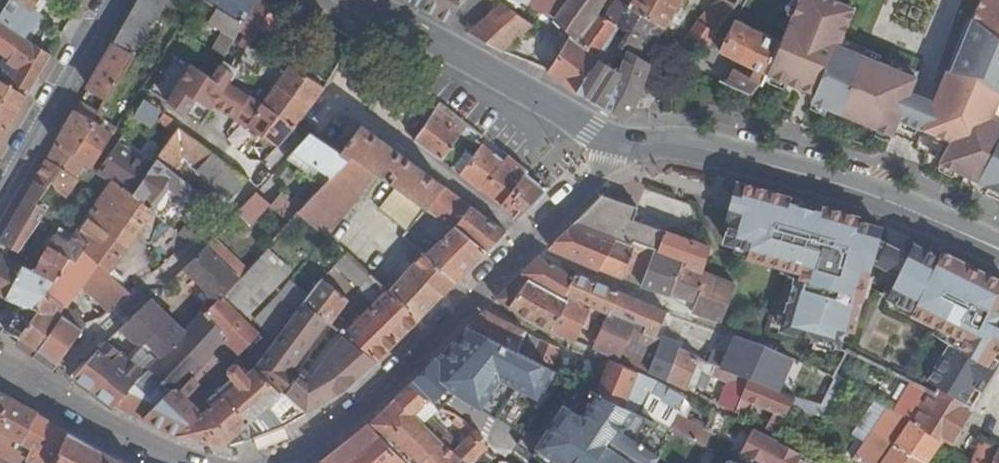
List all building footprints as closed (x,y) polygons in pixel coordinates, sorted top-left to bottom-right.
[(0,16),(0,22),(23,37),(39,16),(31,11),(37,0),(10,0),(0,16)] [(114,43),(89,87),(107,98),(135,55),(168,0),(139,0),(114,43)] [(204,0),(217,8),(209,20),(223,29),(213,48),(225,56),(235,37),(242,25),(243,25),(256,0),(204,0)] [(306,0),(303,0),(291,21),(310,31),(322,9),(306,0)] [(449,22),(459,0),(409,0),(449,22)] [(547,72),(576,93),(577,91),(609,40),(630,8),(617,0),(517,0),(523,3),(529,1),(532,9),(551,16),(570,35),(547,72)] [(630,8),(665,28),(681,0),(617,0),(630,8)] [(691,40),(704,49),(736,5),(726,0),(721,0),(710,5),(686,37),(691,40)] [(767,74),(804,89),(814,94),(811,101),(892,135),(899,119),(910,124),(922,129),(949,140),(939,163),(942,164),(955,170),(989,187),(998,192),(998,122),(992,118),(998,99),(998,0),(981,0),(976,11),(965,37),(972,40),(966,56),(958,53),(950,72),(947,70),(934,101),(922,96),(911,92),(917,77),(836,44),(838,37),(842,39),(855,9),(834,0),(798,0),(780,42),(767,74)] [(531,24),(501,2),(467,32),(502,52),(520,37),(525,43),(538,31),(531,24)] [(609,40),(647,61),(665,28),(630,8),(609,40)] [(293,27),(268,11),(259,28),(282,44),(293,27)] [(767,74),(780,42),(735,19),(719,50),(755,68),(752,73),(750,77),(741,72),(734,69),(727,83),(752,95),(767,74)] [(6,56),(0,65),(0,144),(28,95),(35,83),(51,54),(23,37),(0,22),(0,52),(6,56)] [(691,40),(686,37),(683,42),(688,45),(691,40)] [(609,40),(577,91),(624,120),(635,110),(650,63),(647,61),(609,40)] [(268,56),(250,45),(240,62),(257,73),(268,56)] [(296,68),(290,64),(286,69),(284,72),(289,76),(296,68)] [(752,73),(735,65),(734,69),(741,72),(750,77),(752,73)] [(289,76),(284,72),(263,104),(296,126),(324,87),(296,68),(289,76)] [(248,126),(249,125),(279,145),(296,126),(263,104),(251,96),(236,118),(248,126)] [(161,112),(143,101),(134,116),(152,128),(161,112)] [(445,107),(439,102),(414,140),(442,161),(468,125),(445,107)] [(88,118),(75,110),(47,159),(61,169),(73,154),(93,121),(88,118)] [(181,125),(164,114),(159,121),(176,132),(179,127),(181,125)] [(113,135),(93,121),(73,154),(61,169),(75,178),(86,164),(92,168),(113,135)] [(361,125),(340,153),(348,159),(352,156),(375,172),(396,188),(426,209),(444,187),(361,125)] [(248,178),(179,127),(176,132),(158,159),(176,173),(185,162),(198,172),(231,198),(248,178)] [(340,153),(310,133),(309,134),(308,135),(287,158),(307,171),(310,178),(323,186),(348,159),(340,153)] [(153,166),(118,142),(98,172),(113,182),(115,180),(133,194),(153,166)] [(504,159),(483,143),(473,156),(459,174),(480,190),(504,159)] [(459,174),(473,156),(466,150),(451,168),(459,174)] [(375,172),(352,156),(348,159),(323,186),(302,208),(300,209),(328,234),(375,172)] [(526,173),(506,156),(504,159),(480,190),(500,205),(525,174),(526,173)] [(61,169),(47,159),(35,181),(47,188),(51,182),(56,190),(65,197),(78,179),(75,178),(61,169)] [(176,173),(158,159),(153,166),(133,194),(115,180),(113,182),(76,234),(90,245),(85,251),(110,275),(153,213),(162,220),(164,218),(165,217),(167,217),(168,216),(169,215),(170,214),(171,213),(172,211),(172,210),(173,209),(173,207),(174,206),(174,204),(175,203),(172,201),(171,200),(171,199),(171,198),(175,193),(182,198),(192,186),(188,184),(176,173)] [(198,172),(185,162),(176,173),(188,184),(198,172)] [(955,170),(942,164),(939,170),(952,176),(955,170)] [(545,192),(525,174),(500,205),(519,219),(545,192)] [(47,188),(35,181),(0,242),(17,251),(18,250),(41,220),(40,219),(31,213),(43,195),(47,188)] [(772,190),(741,182),(732,218),(736,220),(730,241),(755,247),(753,255),(809,270),(808,276),(802,279),(789,328),(847,342),(851,326),(859,329),(869,292),(868,292),(875,264),(880,243),(884,227),(860,221),(861,217),(837,208),(823,204),(772,190)] [(471,206),(444,187),(426,209),(454,227),(454,226),(471,206)] [(989,187),(986,193),(998,199),(998,192),(989,187)] [(426,209),(396,188),(379,208),(407,232),(426,209)] [(269,203),(256,192),(238,212),(250,223),(269,203)] [(292,200),(283,192),(272,206),(290,222),(299,211),(290,203),(292,200)] [(48,209),(38,203),(43,195),(31,213),(40,219),(41,219),(48,209)] [(638,207),(602,195),(572,223),(550,247),(600,268),(615,240),(634,247),(635,246),(653,253),(656,254),(665,231),(634,220),(638,207)] [(302,208),(292,200),(290,203),(299,211),(300,209),(302,208)] [(505,232),(471,206),(454,226),(486,252),(505,232)] [(486,252),(454,226),(454,227),(425,254),(456,281),(486,252)] [(76,234),(60,227),(55,235),(70,243),(75,236),(76,234)] [(710,248),(665,231),(656,254),(683,264),(701,271),(710,248)] [(76,234),(75,236),(70,243),(55,235),(49,245),(34,271),(54,282),(70,257),(76,261),(85,251),(90,245),(76,234)] [(236,260),(213,238),(205,247),(196,257),(183,269),(202,286),(214,303),(238,279),(227,269),(236,260)] [(634,247),(615,240),(600,268),(623,278),(625,271),(644,278),(653,253),(635,246),(634,247)] [(908,257),(880,243),(875,264),(899,276),(908,257)] [(908,257),(899,276),(888,298),(913,311),(911,314),(945,331),(944,346),(948,347),(930,386),(937,390),(963,405),(974,386),(982,390),(998,364),(990,359),(995,350),(998,352),(998,316),(998,315),(998,313),(998,282),(940,253),(937,259),(913,247),(908,257)] [(144,373),(114,406),(144,419),(177,435),(225,445),(253,438),(284,426),(306,413),(255,365),(270,346),(246,322),(288,278),(290,276),(274,261),(277,257),(268,248),(247,270),(238,279),(214,303),(204,312),(230,338),(200,367),(176,391),(149,367),(144,373)] [(37,312),(20,336),(38,350),(63,316),(82,330),(87,324),(65,309),(85,288),(110,312),(132,294),(110,275),(85,251),(76,261),(70,257),(54,282),(35,311),(37,312)] [(390,291),(347,252),(336,264),(359,287),(357,289),(373,304),(350,327),(335,317),(349,300),(323,279),(309,296),(304,302),(378,361),(420,320),(390,291)] [(656,254),(653,253),(644,278),(641,285),(672,295),(683,264),(656,254)] [(0,254),(0,295),(8,299),(9,296),(7,296),(22,269),(25,270),(26,267),(0,254)] [(456,281),(425,254),(418,262),(390,291),(420,320),(449,289),(456,281)] [(574,276),(540,256),(496,299),(510,307),(528,280),(566,297),(591,308),(609,316),(656,336),(666,311),(577,272),(574,276)] [(293,272),(277,257),(274,261),(290,276),(293,272)] [(247,270),(236,260),(227,269),(238,279),(247,270)] [(701,271),(683,264),(672,295),(695,303),(692,312),(721,321),(736,284),(706,273),(701,271)] [(54,282),(34,271),(16,302),(20,304),(35,311),(54,282)] [(292,281),(288,278),(246,322),(270,346),(274,340),(254,320),(292,281)] [(566,297),(528,280),(510,307),(553,331),(566,297)] [(309,296),(292,281),(254,320),(274,340),(304,302),(309,296)] [(695,303),(672,295),(692,312),(695,303)] [(591,308),(566,297),(553,331),(576,340),(591,308)] [(151,300),(149,301),(120,328),(136,341),(147,341),(146,343),(160,356),(149,367),(176,391),(200,367),(173,341),(183,331),(151,300)] [(378,361),(304,302),(274,340),(270,346),(255,365),(306,413),(343,392),(378,361)] [(35,311),(20,304),(5,330),(20,336),(37,312),(35,311)] [(204,312),(202,310),(183,331),(173,341),(200,367),(230,338),(204,312)] [(526,331),(485,310),(484,310),(468,326),(518,351),(526,331)] [(82,330),(63,316),(38,350),(57,364),(82,330)] [(656,336),(609,316),(594,348),(618,358),(627,337),(643,343),(647,334),(656,338),(656,336)] [(559,349),(526,331),(518,351),(550,368),(559,349)] [(656,338),(647,334),(643,343),(653,347),(657,338),(656,338)] [(767,347),(737,337),(736,339),(723,368),(749,377),(748,378),(766,385),(781,353),(777,351),(767,347)] [(681,346),(662,338),(649,371),(667,379),(680,347),(681,346)] [(123,356),(106,341),(73,375),(92,391),(123,356)] [(699,357),(680,347),(667,379),(693,392),(701,371),(728,381),(720,404),(735,412),(748,378),(749,377),(723,368),(708,363),(699,357)] [(144,373),(123,356),(92,391),(113,408),(114,406),(144,373)] [(639,372),(610,359),(597,389),(625,403),(639,372)] [(833,378),(818,371),(803,399),(807,400),(820,404),(832,380),(833,378)] [(658,381),(639,372),(625,403),(624,405),(640,413),(672,430),(697,442),(704,427),(678,414),(675,419),(652,406),(650,411),(646,408),(652,394),(661,400),(660,403),(673,410),(683,396),(658,382),(658,381)] [(847,381),(836,374),(833,378),(832,380),(844,385),(847,381)] [(766,385),(748,378),(735,412),(746,418),(752,401),(776,411),(779,413),(777,416),(774,414),(767,428),(776,433),(791,403),(794,397),(766,385)] [(844,385),(832,380),(820,404),(832,410),(844,385)] [(370,423),(413,462),(455,462),(460,459),(464,462),(472,462),(487,450),(485,449),(484,447),(483,444),(482,442),(482,440),(481,437),(481,435),(481,433),(475,429),(470,435),(454,451),(448,457),(437,446),(440,443),(440,439),(424,423),(439,409),(429,397),(427,399),(412,383),(370,423)] [(935,395),(911,383),(895,411),(942,440),(950,445),(971,409),(963,405),(937,390),(935,395)] [(0,392),(0,462),(54,462),(68,431),(12,398),(0,392)] [(803,399),(794,397),(791,403),(803,408),(807,400),(803,399)] [(832,410),(820,404),(807,400),(803,408),(823,417),(831,411),(832,410)] [(888,407),(853,460),(859,462),(926,462),(942,440),(895,411),(888,407)] [(475,429),(458,416),(452,422),(470,435),(475,429)] [(369,423),(322,460),(325,462),(410,462),(369,423)] [(752,428),(741,451),(765,462),(797,462),(801,454),(776,440),(756,430),(752,428)] [(68,431),(54,462),(127,462),(97,447),(68,431)] [(454,451),(440,439),(440,443),(437,446),(448,457),(454,451)] [(981,439),(972,462),(992,462),(998,447),(981,439)]
